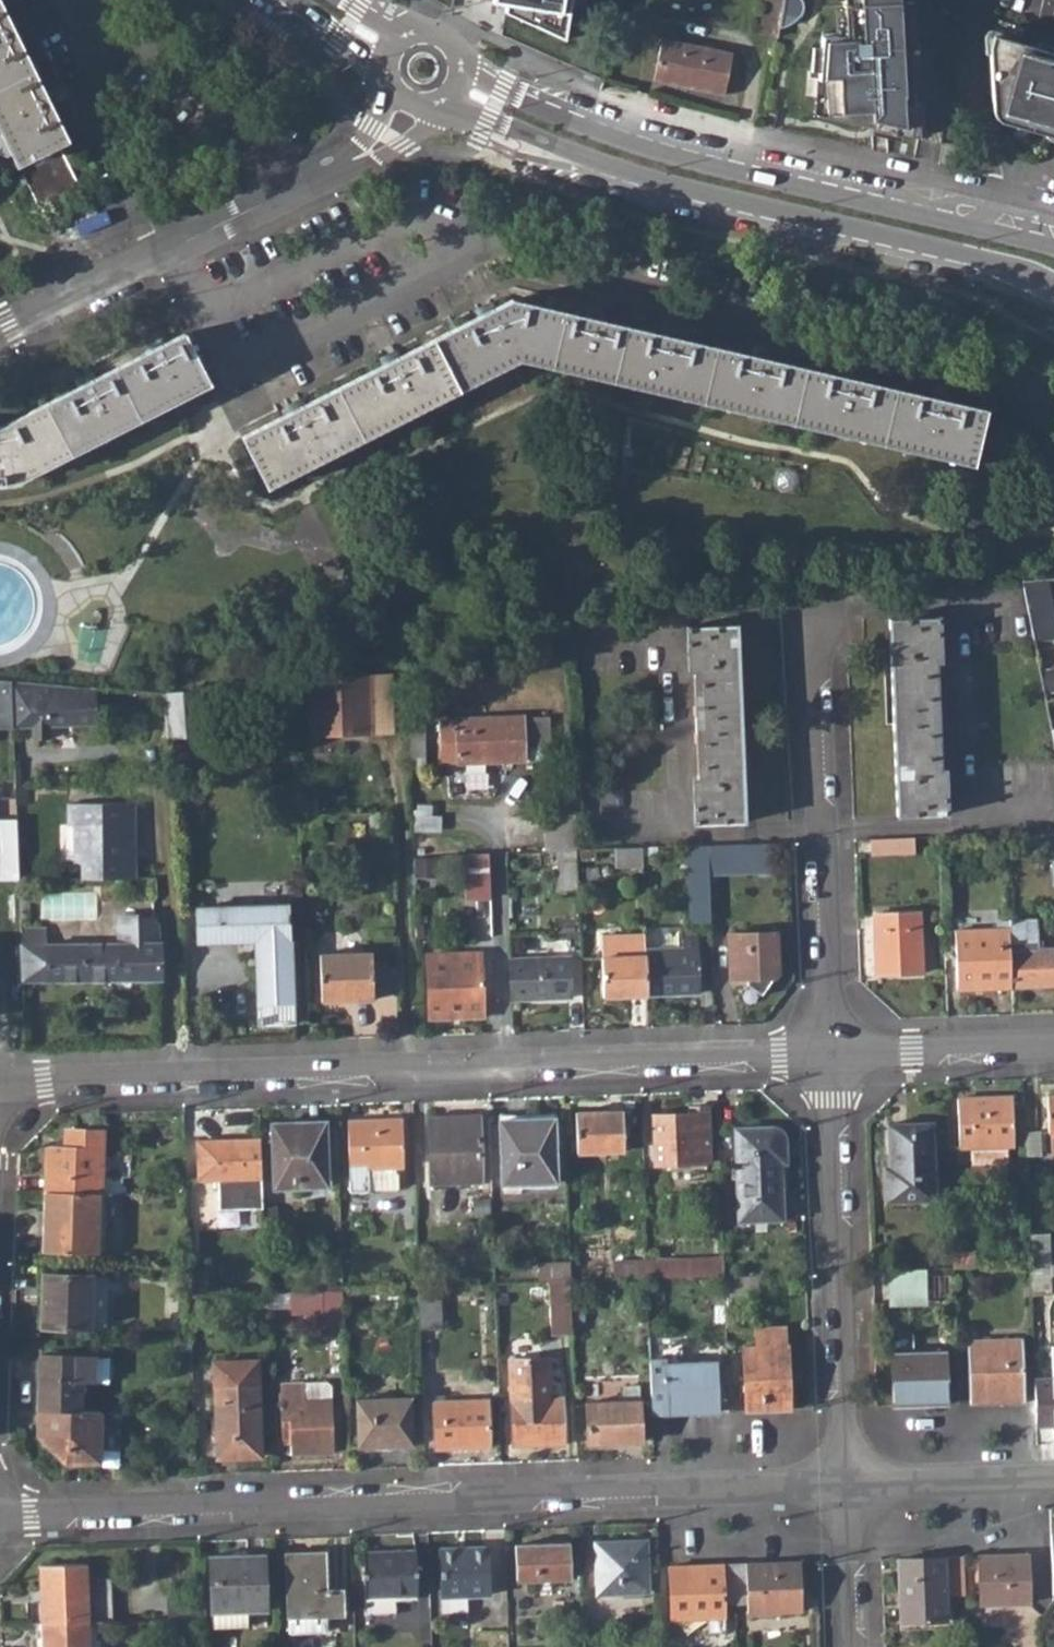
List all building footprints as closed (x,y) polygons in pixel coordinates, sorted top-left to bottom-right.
[(40,208),(81,189),(60,146),(69,141),(0,0),(0,130),(17,166),(40,208)] [(492,4),(505,6),(504,14),(564,42),(570,0),(492,0),(492,4)] [(775,42),(777,21),(780,0),(762,0),(756,40),(775,42)] [(917,141),(914,109),(911,110),(904,38),(910,38),(907,4),(905,4),(904,0),(839,0),(842,37),(819,39),(813,120),(917,141)] [(653,85),(721,98),(728,54),(662,41),(653,85)] [(991,43),(989,52),(995,119),(1006,123),(1004,130),(1053,145),(1053,61),(1049,60),(1046,66),(1035,55),(991,43)] [(254,461),(268,488),(519,361),(587,377),(598,320),(512,300),(242,436),(254,461)] [(587,377),(746,413),(758,357),(598,320),(587,377)] [(11,485),(209,386),(195,359),(184,336),(0,427),(0,486),(11,485)] [(746,413),(907,450),(918,394),(758,357),(746,413)] [(907,450),(974,466),(986,410),(918,394),(907,450)] [(1025,585),(1036,642),(1053,638),(1053,580),(1025,585)] [(898,817),(901,817),(947,816),(945,772),(941,772),(937,666),(941,665),(940,619),(890,620),(898,817)] [(693,778),(695,823),(744,820),(736,625),(688,627),(689,671),(693,671),(697,778),(693,778)] [(309,676),(311,733),(395,731),(393,674),(309,676)] [(14,681),(0,680),(0,728),(16,728),(14,681)] [(52,739),(51,727),(51,721),(73,720),(74,726),(98,726),(97,689),(14,681),(16,728),(33,727),(33,740),(52,739)] [(165,698),(168,743),(184,741),(181,696),(165,698)] [(457,718),(458,759),(524,757),(523,717),(457,718)] [(299,812),(355,812),(354,791),(298,792),(299,812)] [(78,862),(80,881),(131,879),(128,804),(62,807),(63,827),(71,827),(72,862),(78,862)] [(19,881),(19,820),(0,820),(0,881),(19,881)] [(870,839),(872,854),(899,853),(898,838),(870,839)] [(706,845),(708,875),(754,874),(753,843),(706,845)] [(687,846),(689,923),(710,923),(708,875),(706,845),(687,846)] [(614,848),(615,866),(642,866),(642,847),(614,848)] [(558,851),(559,890),(579,890),(577,850),(558,851)] [(468,874),(469,902),(483,901),(483,874),(468,874)] [(254,940),(258,1026),(293,1024),(289,907),(197,908),(198,941),(254,940)] [(874,916),(875,975),(921,973),(919,914),(874,916)] [(1011,989),(1053,987),(1053,950),(1038,950),(1036,920),(1009,920),(1009,929),(1011,989)] [(1011,989),(1009,929),(955,932),(958,991),(1011,989)] [(646,956),(647,996),(698,994),(695,932),(681,933),(682,946),(645,948),(646,956)] [(604,997),(647,996),(646,956),(645,948),(644,934),(601,936),(604,997)] [(729,936),(729,980),(749,979),(750,973),(777,972),(776,934),(729,936)] [(21,947),(21,983),(160,981),(159,943),(21,947)] [(321,955),(322,1001),(373,1000),(371,953),(321,955)] [(429,958),(431,1019),(483,1017),(480,956),(429,958)] [(511,958),(512,1000),(570,998),(569,957),(511,958)] [(958,1100),(959,1150),(970,1150),(1007,1148),(1012,1147),(1010,1099),(958,1100)] [(652,1117),(653,1165),(708,1163),(707,1109),(690,1110),(690,1116),(652,1117)] [(576,1114),(576,1155),(623,1153),(622,1113),(576,1114)] [(429,1120),(431,1186),(479,1184),(476,1119),(429,1120)] [(497,1123),(501,1187),(555,1185),(552,1121),(497,1123)] [(348,1123),(350,1194),(398,1192),(397,1170),(402,1170),(401,1122),(348,1123)] [(884,1176),(886,1204),(935,1201),(932,1125),(888,1126),(890,1176),(884,1176)] [(272,1129),(273,1185),(321,1184),(319,1127),(272,1129)] [(736,1131),(739,1221),(781,1219),(779,1163),(786,1163),(786,1143),(781,1133),(774,1130),(772,1130),(736,1131)] [(47,1152),(45,1194),(98,1194),(101,1194),(103,1135),(65,1133),(65,1152),(47,1152)] [(1024,1133),(1026,1158),(1041,1158),(1039,1133),(1024,1133)] [(260,1142),(197,1144),(199,1187),(217,1187),(219,1218),(262,1217),(262,1185),(260,1142)] [(1007,1148),(970,1150),(971,1162),(1007,1160),(1007,1148)] [(101,1194),(98,1194),(45,1194),(43,1254),(96,1256),(97,1229),(110,1229),(115,1229),(116,1194),(101,1194)] [(110,1229),(97,1229),(96,1256),(109,1257),(110,1229)] [(1030,1244),(1031,1266),(1050,1265),(1048,1243),(1030,1244)] [(976,1248),(952,1248),(953,1269),(976,1268),(976,1248)] [(570,1257),(537,1259),(537,1287),(550,1286),(571,1285),(570,1257)] [(724,1262),(647,1265),(648,1282),(679,1281),(724,1279),(724,1262)] [(615,1265),(616,1283),(648,1282),(647,1265),(615,1265)] [(1031,1266),(1032,1295),(1051,1295),(1050,1265),(1031,1266)] [(891,1267),(890,1302),(929,1303),(930,1268),(891,1267)] [(41,1328),(89,1329),(90,1278),(43,1276),(41,1328)] [(550,1286),(551,1331),(572,1330),(571,1285),(550,1286)] [(342,1294),(317,1295),(296,1296),(297,1312),(313,1312),(313,1321),(343,1320),(342,1294)] [(745,1349),(748,1413),(792,1411),(788,1329),(759,1331),(760,1348),(745,1349)] [(654,1417),(666,1416),(718,1414),(717,1365),(684,1367),(683,1340),(651,1341),(654,1417)] [(970,1342),(972,1404),(1025,1402),(1023,1340),(970,1342)] [(217,1355),(218,1458),(260,1457),(258,1354),(217,1355)] [(893,1355),(894,1408),(948,1405),(946,1354),(893,1355)] [(37,1412),(79,1412),(80,1383),(107,1384),(108,1359),(40,1357),(37,1412)] [(511,1360),(515,1448),(565,1446),(563,1398),(549,1398),(548,1379),(552,1373),(551,1365),(547,1359),(511,1360)] [(192,1376),(192,1368),(174,1368),(174,1377),(192,1376)] [(334,1454),(331,1400),(305,1401),(303,1378),(283,1378),(283,1441),(292,1440),(292,1456),(334,1454)] [(588,1405),(589,1444),(641,1444),(639,1389),(623,1389),(624,1404),(588,1405)] [(357,1401),(358,1448),(411,1446),(410,1399),(357,1401)] [(435,1404),(436,1451),(489,1449),(488,1401),(435,1404)] [(64,1462),(99,1463),(100,1413),(79,1412),(37,1412),(36,1435),(64,1462)] [(597,1545),(599,1595),(650,1594),(647,1543),(597,1545)] [(517,1547),(518,1582),(571,1580),(571,1545),(517,1547)] [(441,1552),(442,1601),(468,1600),(490,1600),(489,1551),(441,1552)] [(364,1556),(366,1622),(397,1621),(397,1602),(419,1601),(417,1554),(364,1556)] [(287,1556),(290,1619),(327,1617),(344,1617),(343,1592),(332,1592),(331,1555),(287,1556)] [(979,1557),(981,1606),(1028,1604),(1027,1555),(979,1557)] [(211,1560),(213,1629),(248,1629),(248,1614),(266,1613),(264,1557),(211,1560)] [(899,1560),(901,1622),(946,1620),(945,1596),(964,1595),(963,1557),(944,1557),(899,1560)] [(748,1566),(749,1606),(750,1615),(804,1614),(802,1564),(748,1566)] [(41,1567),(44,1625),(90,1623),(87,1566),(41,1567)] [(725,1567),(726,1606),(736,1606),(749,1606),(748,1566),(725,1567)] [(727,1618),(726,1606),(725,1567),(671,1569),(673,1620),(727,1618)] [(107,1617),(110,1588),(95,1587),(92,1615),(107,1617)] [(469,1617),(468,1600),(442,1601),(442,1617),(469,1617)] [(328,1634),(327,1617),(290,1619),(291,1635),(328,1634)] [(45,1646),(92,1646),(90,1623),(44,1625),(45,1646)]
